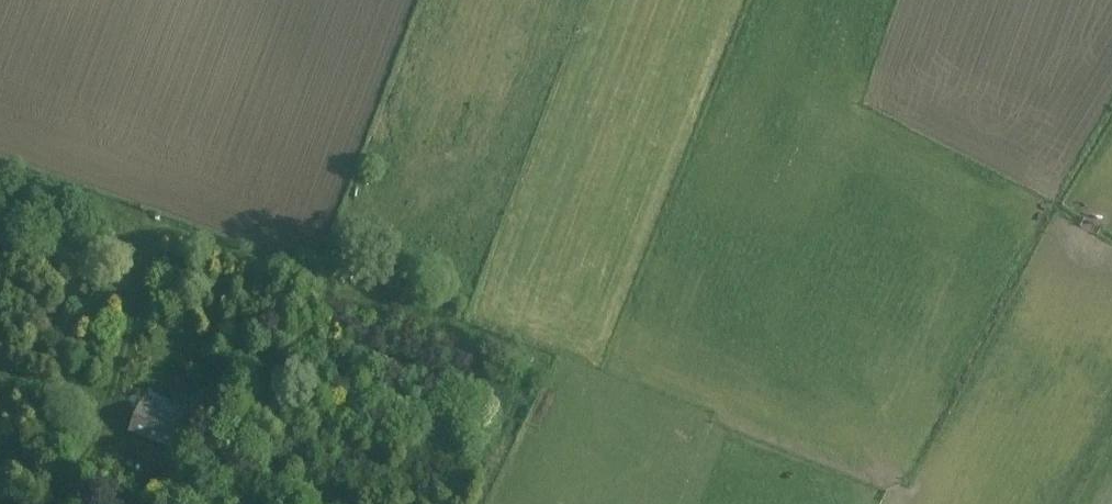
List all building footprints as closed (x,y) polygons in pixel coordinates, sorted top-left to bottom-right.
[(184,422),(141,404),(129,433),(173,450),(184,422)]
